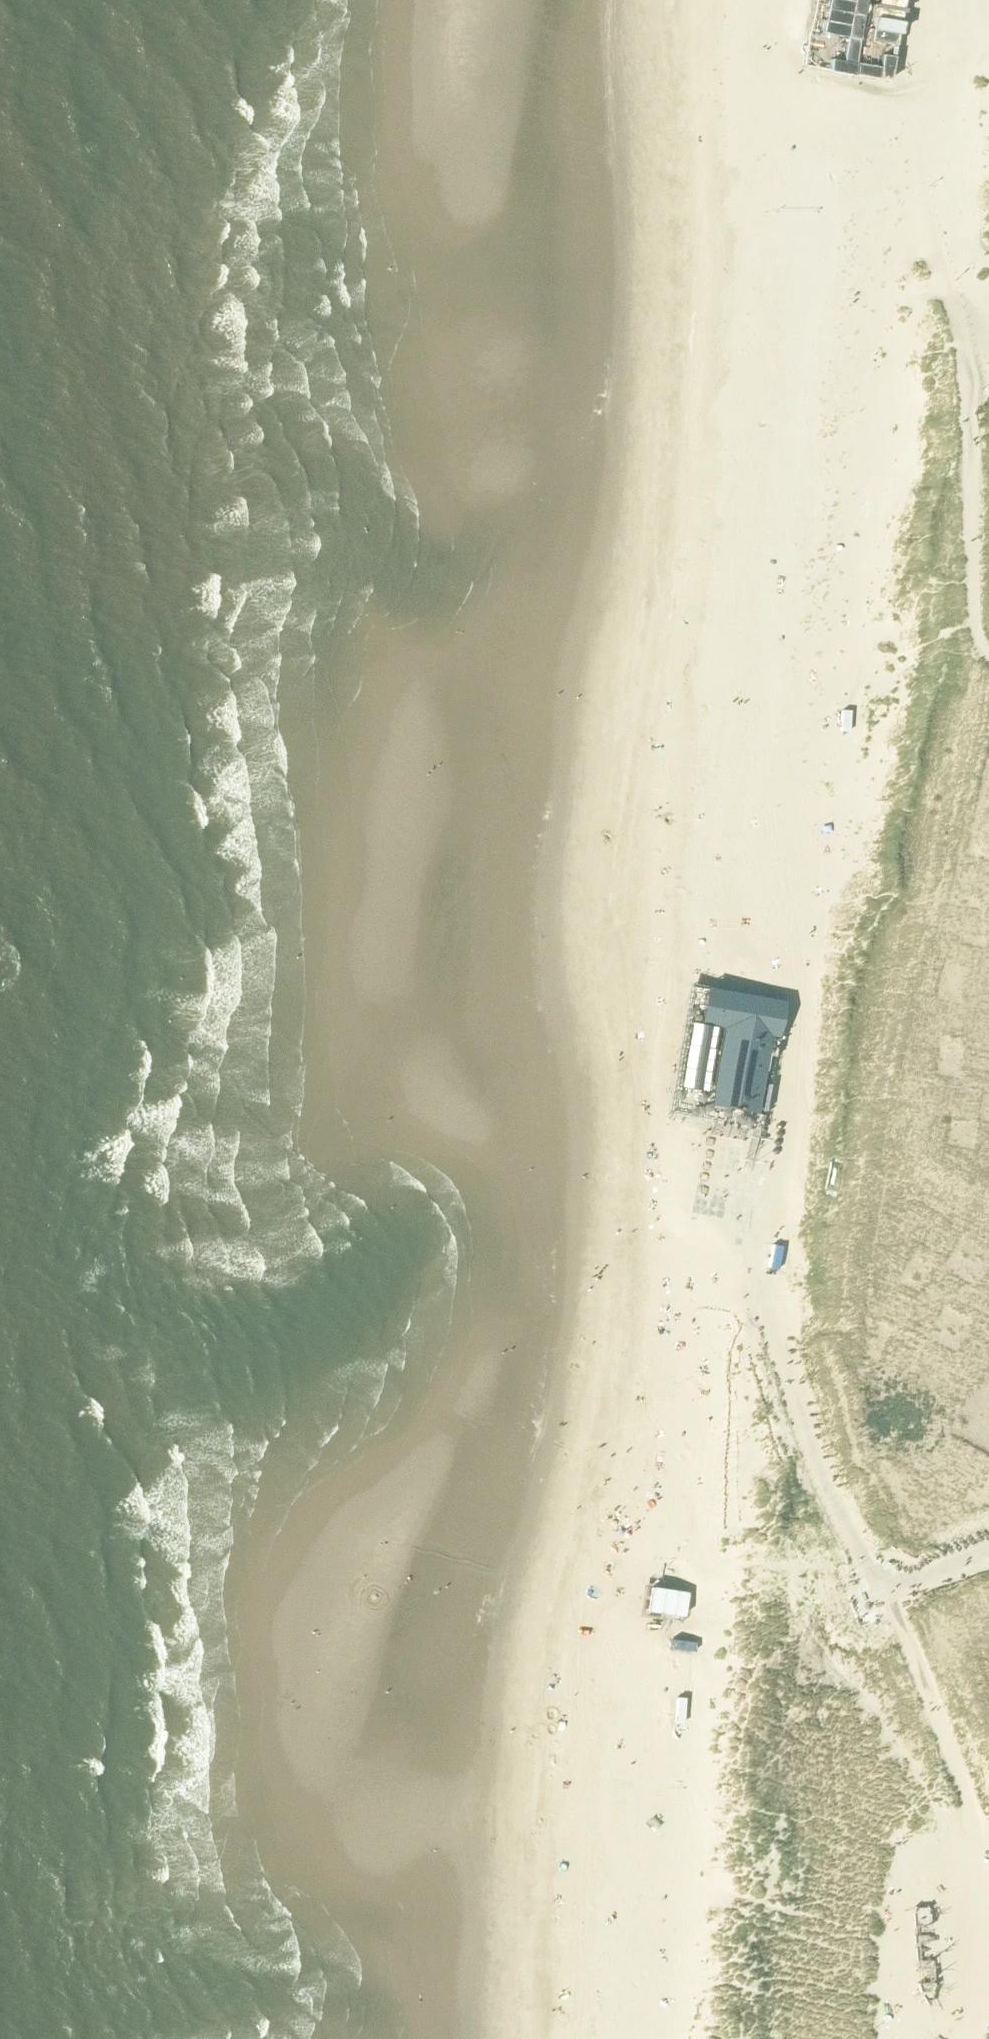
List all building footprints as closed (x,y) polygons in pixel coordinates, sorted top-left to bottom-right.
[(805,63),(884,77),(901,0),(817,0),(805,63)] [(711,1120),(709,1134),(741,1140),(744,1128),(749,1129),(741,1171),(752,1173),(765,1104),(762,1103),(774,1037),(776,1037),(783,1001),(689,984),(666,1112),(711,1120)]
